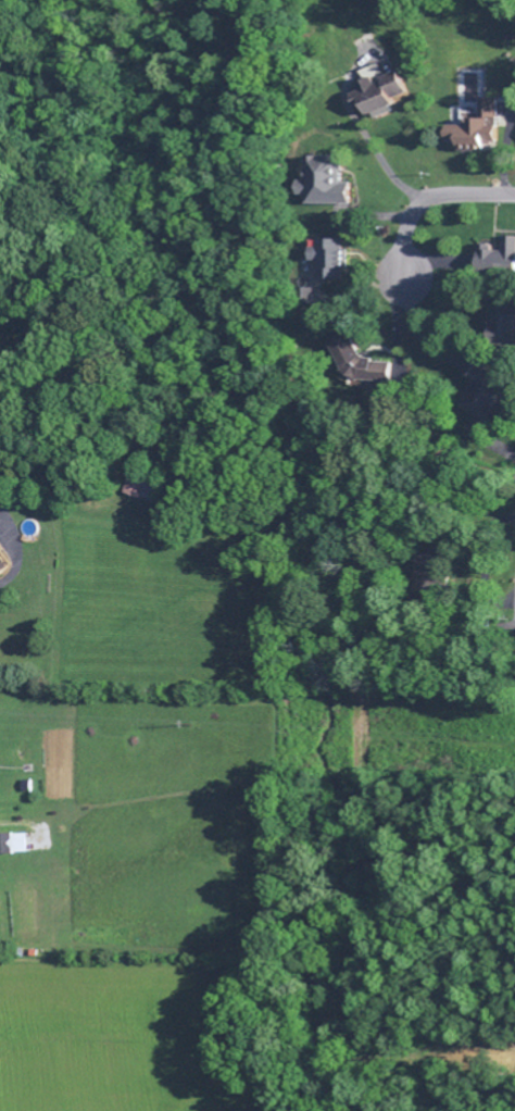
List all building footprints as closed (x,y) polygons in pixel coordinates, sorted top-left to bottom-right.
[(374,82),(358,88),(361,95),(353,98),(359,114),(369,110),(374,122),(400,112),(395,101),(408,96),(400,76),(376,85),(374,82)] [(497,102),(480,102),(479,115),(460,115),(460,129),(449,129),(449,145),(459,146),(459,155),(487,155),(487,145),(499,146),(499,127),(497,127),(497,102)] [(308,208),(353,208),(353,187),(344,187),(344,161),(305,160),(305,199),(308,199),(308,208)] [(504,239),(503,253),(491,253),(491,248),(479,248),(479,274),(514,275),(514,239),(504,239)] [(343,242),(317,242),(317,251),(311,250),(311,264),(319,264),(319,282),(347,282),(348,255),(343,255),(343,242)] [(514,341),(514,308),(498,306),(493,338),(514,341)] [(392,364),(361,363),(350,336),(330,344),(346,383),(391,384),(392,364)] [(463,378),(474,383),(463,410),(479,417),(492,422),(504,392),(501,391),(506,379),(468,364),(463,378)] [(124,498),(147,502),(151,480),(140,477),(142,471),(130,468),(124,498)] [(10,569),(0,557),(0,578),(10,569)] [(0,837),(0,857),(26,856),(25,836),(0,837)]
